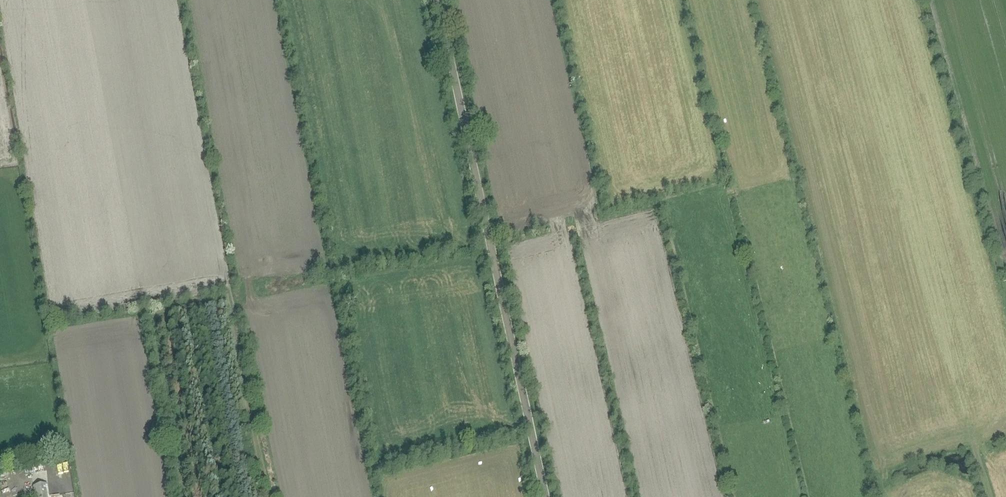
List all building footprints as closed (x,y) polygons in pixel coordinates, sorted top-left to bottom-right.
[(33,486),(34,496),(50,496),(48,484),(33,486)]
